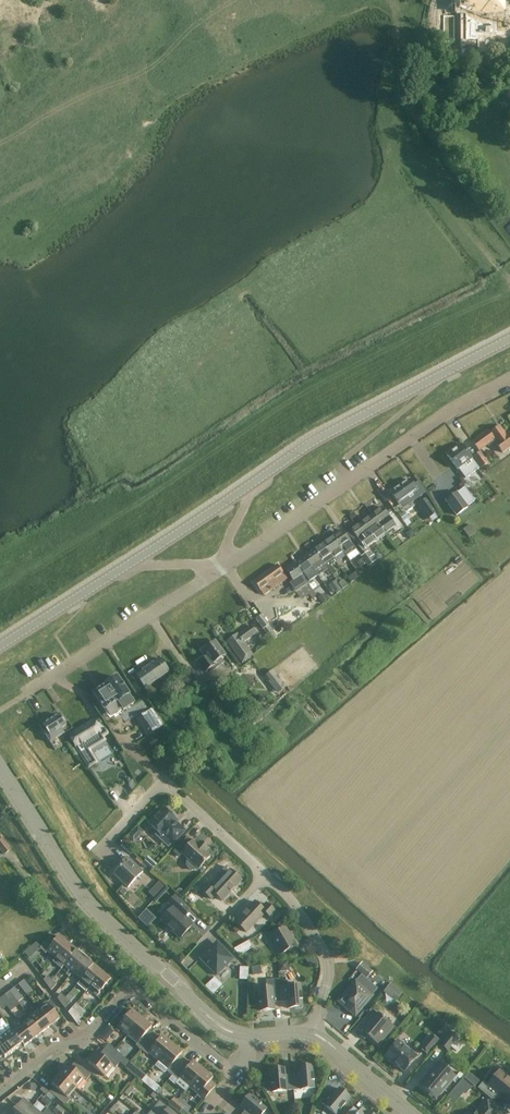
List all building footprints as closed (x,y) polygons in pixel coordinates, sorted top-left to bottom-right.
[(465,42),(478,42),(478,36),(497,36),(497,34),(497,12),(497,9),(502,9),(502,4),(501,4),(501,0),(465,0),(465,5),(465,42)] [(491,435),(496,442),(495,443),(502,453),(509,447),(509,433),(506,435),(500,427),(490,434),(491,435)] [(487,431),(472,443),(479,452),(494,440),(487,431)] [(461,445),(447,455),(458,470),(458,469),(466,479),(476,471),(479,469),(461,445)] [(490,463),(481,451),(474,456),(483,468),(490,463)] [(400,486),(390,493),(398,504),(408,497),(412,503),(426,493),(418,482),(414,486),(410,481),(410,480),(400,486)] [(474,501),(464,487),(458,492),(457,491),(445,501),(456,516),(468,507),(467,506),(474,501)] [(426,498),(416,505),(427,520),(429,519),(434,516),(437,519),(439,518),(437,514),(437,513),(426,498)] [(390,510),(386,513),(382,508),(372,515),(379,525),(393,514),(390,510)] [(378,525),(385,534),(386,534),(388,536),(392,533),(392,530),(393,529),(395,532),(402,527),(393,514),(379,525),(378,525)] [(372,515),(371,516),(362,522),(361,523),(368,532),(378,525),(379,525),(372,515)] [(368,532),(361,523),(351,530),(355,535),(352,537),(355,542),(358,539),(358,540),(368,532)] [(378,525),(368,532),(358,540),(359,541),(356,543),(362,551),(378,539),(381,540),(384,538),(384,535),(385,534),(378,525)] [(463,530),(469,538),(476,533),(470,525),(463,530)] [(411,530),(406,534),(410,539),(415,535),(411,530)] [(343,531),(333,538),(345,556),(355,549),(343,531)] [(333,538),(331,539),(323,545),(333,558),(336,562),(345,556),(333,538)] [(331,566),(336,562),(333,558),(323,545),(313,552),(325,571),(327,569),(332,576),(336,573),(331,566)] [(368,551),(361,556),(368,566),(377,560),(374,555),(371,556),(368,551)] [(313,552),(304,558),(316,577),(325,571),(313,552)] [(313,581),(309,584),(308,583),(316,577),(304,558),(295,564),(294,564),(304,578),(306,581),(309,584),(308,585),(313,593),(315,596),(316,596),(311,589),(316,586),(313,581)] [(364,562),(359,565),(363,571),(368,568),(364,562)] [(312,599),(315,596),(313,593),(308,585),(309,584),(306,581),(304,578),(294,564),(282,572),(277,565),(254,582),(263,596),(290,577),(293,581),(290,584),(295,591),(300,598),(301,600),(309,595),(312,599)] [(329,585),(335,593),(339,591),(333,582),(329,585)] [(324,594),(318,598),(322,604),(328,600),(324,594)] [(277,637),(265,619),(262,614),(255,619),(271,641),(277,637)] [(256,633),(251,626),(238,635),(238,634),(227,642),(242,663),(249,658),(247,655),(251,652),(244,642),(256,633)] [(207,656),(197,664),(204,674),(210,670),(212,673),(224,663),(221,660),(226,657),(215,642),(203,650),(207,656)] [(169,673),(160,659),(135,676),(145,689),(169,673)] [(264,677),(276,693),(286,686),(273,670),(264,677)] [(200,677),(193,682),(200,693),(207,688),(200,677)] [(107,686),(94,694),(104,711),(118,702),(124,711),(133,705),(128,697),(129,697),(117,678),(116,678),(106,685),(107,686)] [(260,696),(259,704),(267,704),(267,697),(268,697),(267,697),(260,696)] [(289,704),(292,709),(299,705),(295,700),(289,704)] [(153,709),(140,717),(151,734),(163,727),(153,709)] [(41,728),(45,734),(47,732),(50,736),(66,726),(59,715),(43,725),(44,726),(41,728)] [(93,721),(69,735),(74,744),(76,747),(72,749),(77,757),(80,755),(81,755),(90,749),(105,740),(100,733),(93,721)] [(188,721),(181,727),(190,739),(197,734),(188,721)] [(164,808),(148,824),(158,833),(156,836),(164,844),(168,840),(172,844),(173,844),(185,831),(176,822),(177,821),(164,808)] [(127,837),(133,843),(144,832),(137,827),(127,837)] [(183,841),(173,852),(179,858),(182,854),(188,859),(186,862),(186,865),(187,868),(190,870),(193,871),(196,871),(199,869),(210,857),(206,853),(197,845),(193,841),(188,837),(183,841)] [(11,850),(2,839),(0,841),(0,850),(4,855),(11,850)] [(128,888),(135,880),(143,872),(127,857),(122,862),(124,865),(122,867),(121,866),(113,874),(128,888)] [(200,889),(203,892),(211,900),(216,895),(223,901),(242,881),(230,870),(212,890),(205,884),(200,889)] [(160,881),(155,887),(160,892),(165,886),(160,881)] [(193,892),(188,897),(193,902),(198,897),(193,892)] [(161,921),(180,939),(192,925),(181,914),(187,907),(175,896),(168,903),(173,908),(161,921)] [(236,922),(243,930),(247,933),(265,913),(272,919),(277,914),(266,904),(261,908),(255,902),(236,922)] [(146,910),(138,919),(147,928),(156,919),(146,910)] [(286,927),(276,933),(270,936),(281,955),(296,946),(286,927)] [(40,949),(45,954),(47,952),(55,959),(68,944),(59,937),(57,939),(51,935),(40,949)] [(262,935),(256,939),(259,944),(265,941),(262,935)] [(234,950),(239,956),(253,948),(249,941),(234,950)] [(210,949),(200,959),(212,971),(217,966),(222,971),(234,959),(228,954),(217,942),(210,949)] [(76,951),(68,944),(55,959),(53,961),(56,964),(58,961),(64,966),(76,951)] [(29,958),(35,954),(30,949),(25,953),(29,958)] [(64,966),(70,971),(68,973),(70,975),(72,973),(85,958),(76,951),(64,966)] [(85,958),(72,973),(81,980),(93,966),(85,958)] [(315,958),(306,960),(308,964),(313,967),(317,966),(315,958)] [(279,964),(280,972),(289,971),(288,963),(279,964)] [(362,963),(356,970),(366,979),(373,972),(362,963)] [(102,973),(93,966),(81,980),(90,988),(102,973)] [(259,966),(251,967),(251,974),(260,974),(259,966)] [(240,967),(239,980),(248,981),(249,968),(240,967)] [(40,977),(44,981),(48,986),(52,980),(47,976),(43,973),(40,977)] [(95,992),(93,994),(97,997),(111,980),(102,973),(90,988),(95,992)] [(31,975),(25,980),(30,987),(36,982),(31,975)] [(274,1001),(281,1000),(280,987),(279,979),(267,980),(267,988),(258,989),(260,1011),(275,1010),(274,1001)] [(33,991),(24,980),(18,985),(27,996),(33,991)] [(57,984),(52,980),(48,986),(51,991),(57,984)] [(355,1017),(362,1008),(373,996),(355,981),(343,995),(343,997),(341,999),(341,1004),(344,1006),(344,1008),(355,1017)] [(402,993),(391,983),(385,991),(396,1000),(402,993)] [(280,987),(281,1000),(287,1000),(288,1009),(303,1008),(301,985),(280,987)] [(23,999),(15,988),(10,992),(18,1002),(23,999)] [(13,1006),(18,1002),(10,992),(5,995),(13,1006)] [(58,999),(61,1004),(66,998),(61,995),(58,999)] [(66,998),(61,1004),(65,1009),(70,1002),(66,998)] [(46,1002),(37,1009),(51,1026),(60,1019),(46,1002)] [(68,1013),(73,1020),(77,1024),(83,1017),(72,1008),(68,1013)] [(42,1033),(51,1026),(37,1009),(38,1011),(30,1018),(42,1033)] [(121,1030),(128,1036),(142,1019),(132,1011),(115,1030),(118,1033),(121,1030)] [(372,1011),(368,1016),(361,1025),(366,1029),(363,1032),(378,1045),(392,1028),(372,1011)] [(27,1013),(18,1020),(20,1023),(33,1040),(42,1033),(30,1018),(27,1013)] [(142,1019),(128,1036),(137,1044),(136,1046),(141,1051),(155,1035),(149,1030),(152,1027),(142,1019)] [(24,1047),(33,1040),(20,1023),(17,1025),(18,1027),(12,1032),(22,1045),(24,1047)] [(452,1027),(447,1023),(438,1033),(443,1037),(452,1027)] [(0,1029),(0,1034),(2,1036),(14,1052),(22,1045),(12,1032),(10,1030),(6,1024),(0,1029)] [(104,1032),(100,1037),(106,1042),(110,1037),(104,1032)] [(451,1033),(441,1045),(448,1051),(450,1047),(456,1052),(459,1049),(462,1046),(456,1041),(458,1038),(451,1033)] [(5,1058),(14,1052),(2,1036),(0,1034),(0,1052),(5,1058)] [(160,1039),(155,1035),(141,1051),(147,1055),(149,1053),(158,1061),(172,1045),(162,1036),(160,1039)] [(427,1054),(439,1040),(432,1035),(420,1049),(427,1054)] [(398,1042),(393,1048),(386,1057),(404,1072),(417,1057),(398,1042)] [(108,1044),(104,1050),(114,1058),(119,1053),(108,1044)] [(172,1045),(158,1061),(155,1066),(163,1073),(165,1073),(166,1071),(172,1076),(185,1060),(180,1056),(182,1053),(172,1045)] [(88,1063),(96,1070),(105,1077),(113,1067),(115,1069),(120,1063),(114,1058),(104,1050),(99,1055),(97,1053),(88,1063)] [(191,1065),(185,1060),(172,1076),(175,1078),(173,1080),(176,1083),(179,1079),(189,1087),(203,1070),(193,1062),(191,1065)] [(60,1075),(76,1089),(84,1079),(86,1081),(91,1075),(75,1062),(71,1067),(68,1065),(60,1075)] [(131,1063),(126,1069),(141,1081),(146,1076),(147,1075),(131,1063)] [(439,1064),(428,1078),(421,1086),(436,1099),(454,1077),(439,1064)] [(299,1077),(292,1077),(293,1091),(315,1089),(313,1066),(298,1068),(299,1077)] [(293,1091),(292,1077),(286,1078),(285,1069),(270,1070),(272,1093),(293,1091)] [(203,1070),(189,1087),(199,1095),(198,1096),(204,1100),(216,1086),(211,1081),(213,1079),(203,1070)] [(484,1082),(478,1088),(491,1100),(497,1094),(509,1105),(509,1077),(501,1070),(488,1085),(484,1082)] [(50,1092),(65,1106),(70,1100),(68,1098),(76,1089),(60,1075),(51,1085),(54,1087),(50,1092)] [(471,1087),(463,1080),(456,1088),(461,1092),(466,1092),(471,1087)] [(321,1100),(319,1101),(334,1113),(337,1113),(350,1098),(339,1089),(333,1096),(328,1091),(321,1100)] [(48,1107),(53,1101),(55,1098),(46,1090),(43,1093),(47,1096),(42,1102),(48,1107)] [(246,1113),(263,1113),(267,1109),(250,1095),(240,1106),(247,1112),(246,1113)] [(32,1106),(23,1098),(10,1113),(26,1113),(32,1106)] [(169,1104),(180,1113),(193,1113),(195,1111),(188,1104),(180,1098),(176,1102),(173,1099),(169,1104)] [(170,1110),(160,1101),(152,1111),(156,1113),(175,1113),(170,1110)] [(475,1113),(496,1113),(498,1112),(486,1101),(480,1108),(481,1109),(478,1113),(477,1112),(475,1113)] [(41,1113),(32,1106),(26,1113),(41,1113)]
